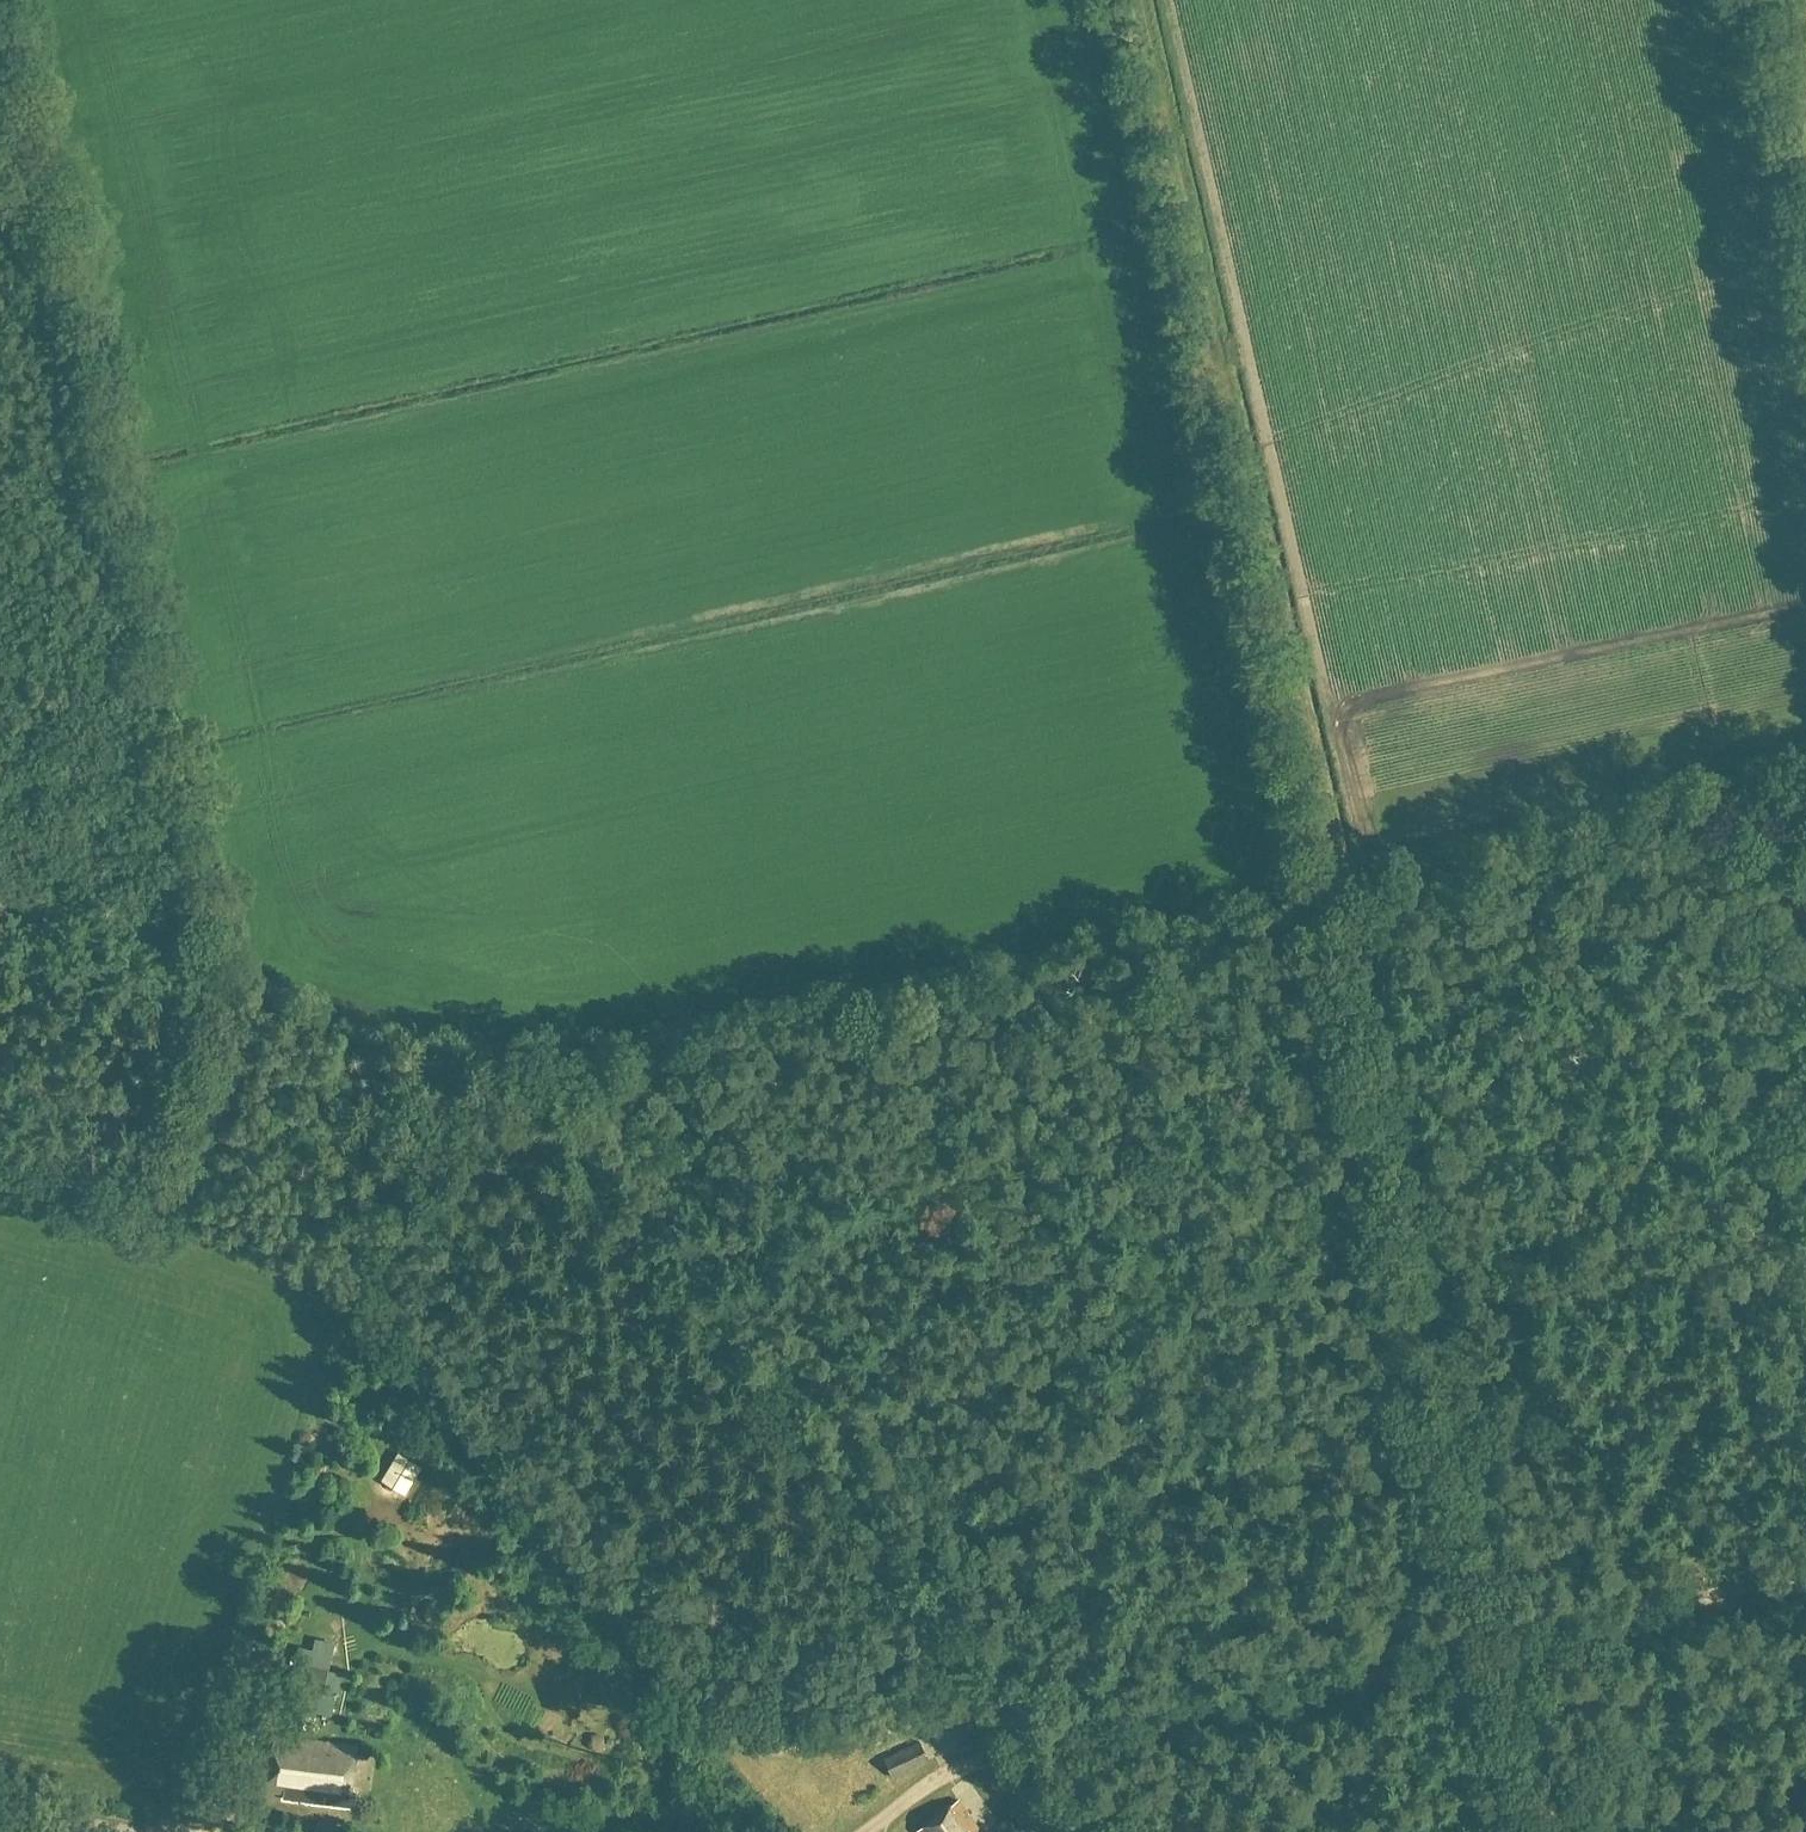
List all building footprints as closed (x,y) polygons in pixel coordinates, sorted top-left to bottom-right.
[(405,1490),(420,1465),(400,1454),(386,1479),(405,1490)] [(287,1690),(321,1698),(328,1670),(294,1662),(287,1690)] [(267,1792),(350,1803),(357,1748),(275,1737),(267,1792)] [(883,1759),(893,1779),(929,1764),(918,1744),(883,1759)] [(958,1801),(916,1831),(981,1831),(958,1801)] [(316,1824),(314,1831),(347,1831),(348,1829),(316,1824)] [(1000,1831),(1018,1831),(1012,1824),(1000,1831)]
